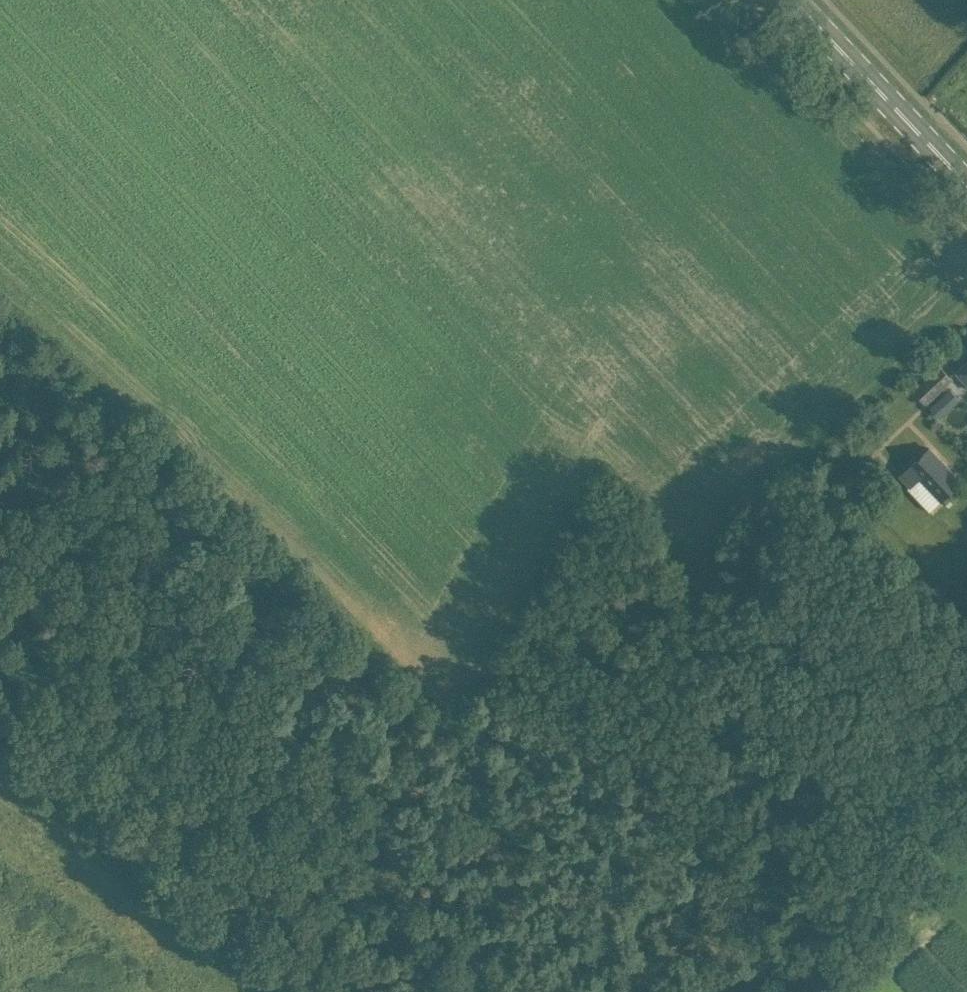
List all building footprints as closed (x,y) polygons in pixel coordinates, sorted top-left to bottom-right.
[(914,388),(927,401),(953,376),(940,363),(914,388)] [(920,474),(942,497),(960,479),(929,446),(902,472),(912,482),(920,474)]
